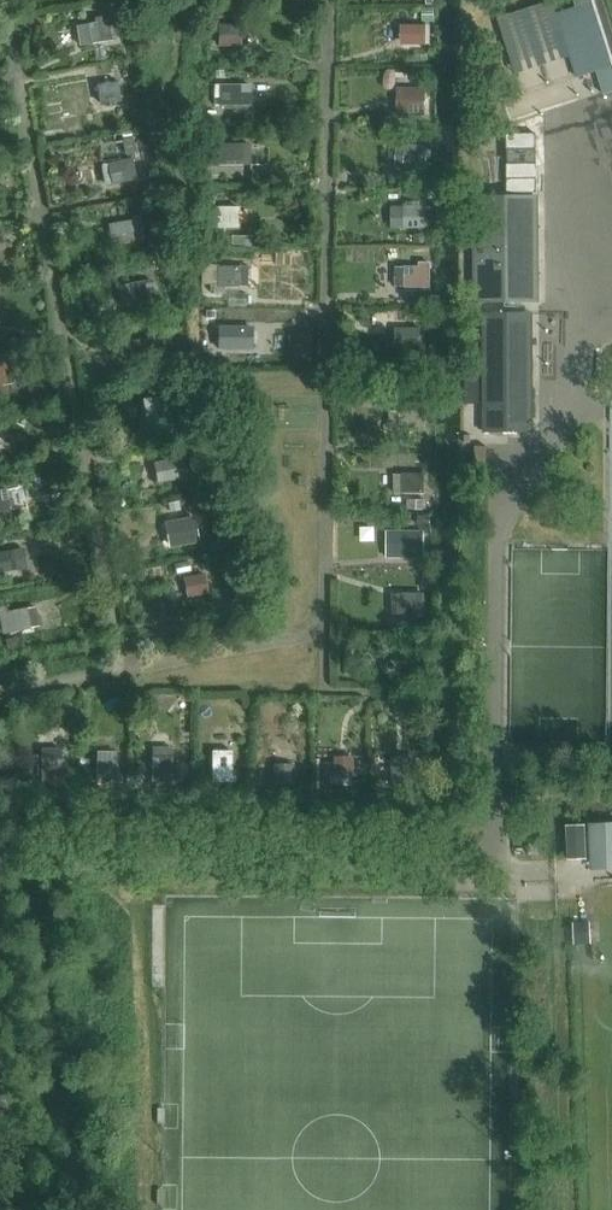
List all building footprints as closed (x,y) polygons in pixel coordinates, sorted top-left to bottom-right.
[(586,76),(598,72),(605,96),(611,94),(611,62),(592,0),(575,0),(578,9),(557,16),(577,79),(586,76)] [(81,20),(83,41),(112,38),(110,17),(81,20)] [(255,46),(254,22),(227,23),(228,47),(255,46)] [(401,24),(401,44),(429,44),(429,24),(401,24)] [(97,83),(100,100),(121,97),(118,79),(97,83)] [(217,103),(255,103),(254,82),(217,83),(217,103)] [(397,89),(398,109),(427,108),(426,88),(397,89)] [(510,190),(540,190),(539,134),(510,134),(510,190)] [(228,146),(228,162),(257,161),(256,145),(228,146)] [(431,177),(431,146),(392,146),(392,177),(431,177)] [(107,161),(111,181),(136,176),(132,156),(107,161)] [(476,199),(476,303),(538,303),(538,198),(476,199)] [(425,203),(392,203),(392,226),(425,226),(425,203)] [(242,205),(219,206),(219,225),(243,225),(242,205)] [(141,216),(114,220),(118,241),(145,236),(141,216)] [(252,266),(232,266),(232,283),(252,283),(252,266)] [(396,267),(396,287),(429,287),(429,267),(396,267)] [(151,277),(121,285),(126,303),(155,296),(151,277)] [(485,315),(485,433),(533,433),(532,315),(485,315)] [(251,323),(231,323),(231,340),(251,340),(251,323)] [(421,328),(394,327),(394,345),(421,346),(421,328)] [(479,375),(464,375),(465,405),(479,405),(479,375)] [(174,395),(144,401),(154,450),(184,444),(174,395)] [(157,459),(158,480),(190,478),(188,456),(157,459)] [(402,473),(402,490),(424,490),(424,473),(402,473)] [(10,509),(7,488),(0,489),(0,511),(10,509)] [(387,533),(386,554),(423,554),(423,533),(387,533)] [(33,546),(0,552),(0,563),(3,581),(38,574),(33,546)] [(202,606),(195,576),(167,583),(174,612),(202,606)] [(393,591),(393,610),(425,610),(425,591),(393,591)] [(34,604),(8,611),(12,629),(38,622),(34,604)] [(174,745),(152,745),(152,782),(174,783),(174,745)] [(210,749),(210,802),(237,802),(237,749),(210,749)] [(399,791),(424,790),(423,749),(399,750),(399,791)] [(45,752),(45,800),(76,801),(76,752),(45,752)] [(353,755),(336,755),(336,778),(354,778),(353,755)] [(120,757),(98,756),(98,790),(119,790),(120,757)] [(592,860),(611,860),(611,826),(591,827),(592,860)] [(585,827),(569,827),(571,860),(587,860),(585,827)] [(582,925),(575,926),(576,944),(583,944),(592,943),(591,925),(582,925)]
